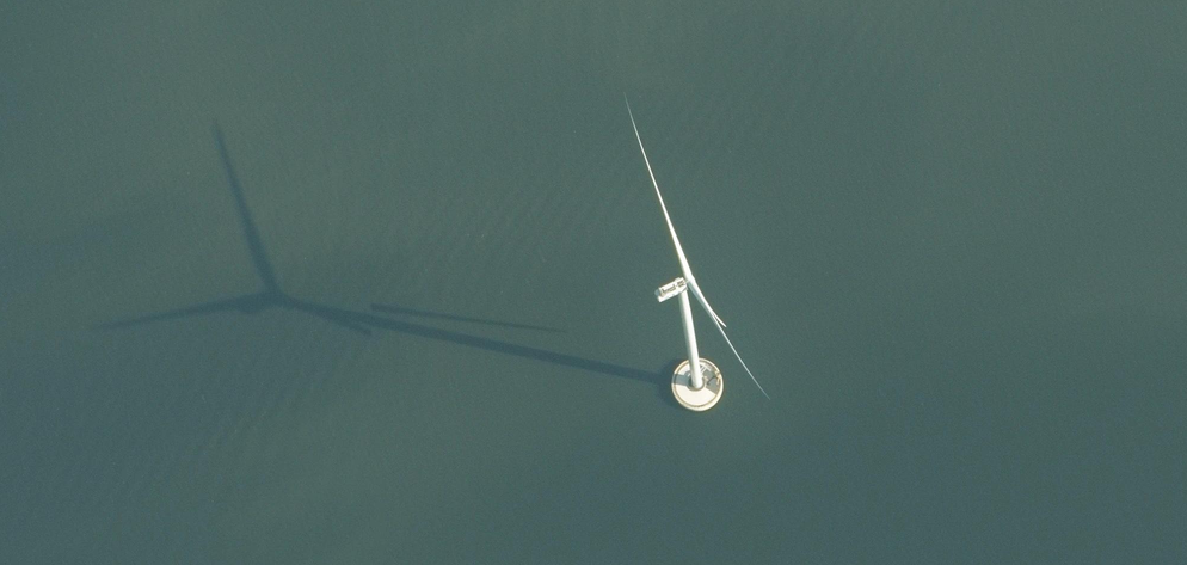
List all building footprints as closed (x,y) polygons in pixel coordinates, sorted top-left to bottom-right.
[(698,387),(699,386),(700,386),(701,385),(701,384),(701,383),(701,382),(701,381),(701,380),(700,379),(699,378),(698,378),(698,377),(697,377),(696,377),(695,377),(694,378),(693,378),(692,379),(692,380),(691,380),(691,381),(691,382),(691,383),(691,384),(692,385),(692,386),(693,386),(694,387),(695,387),(696,387),(697,387),(698,387)]
